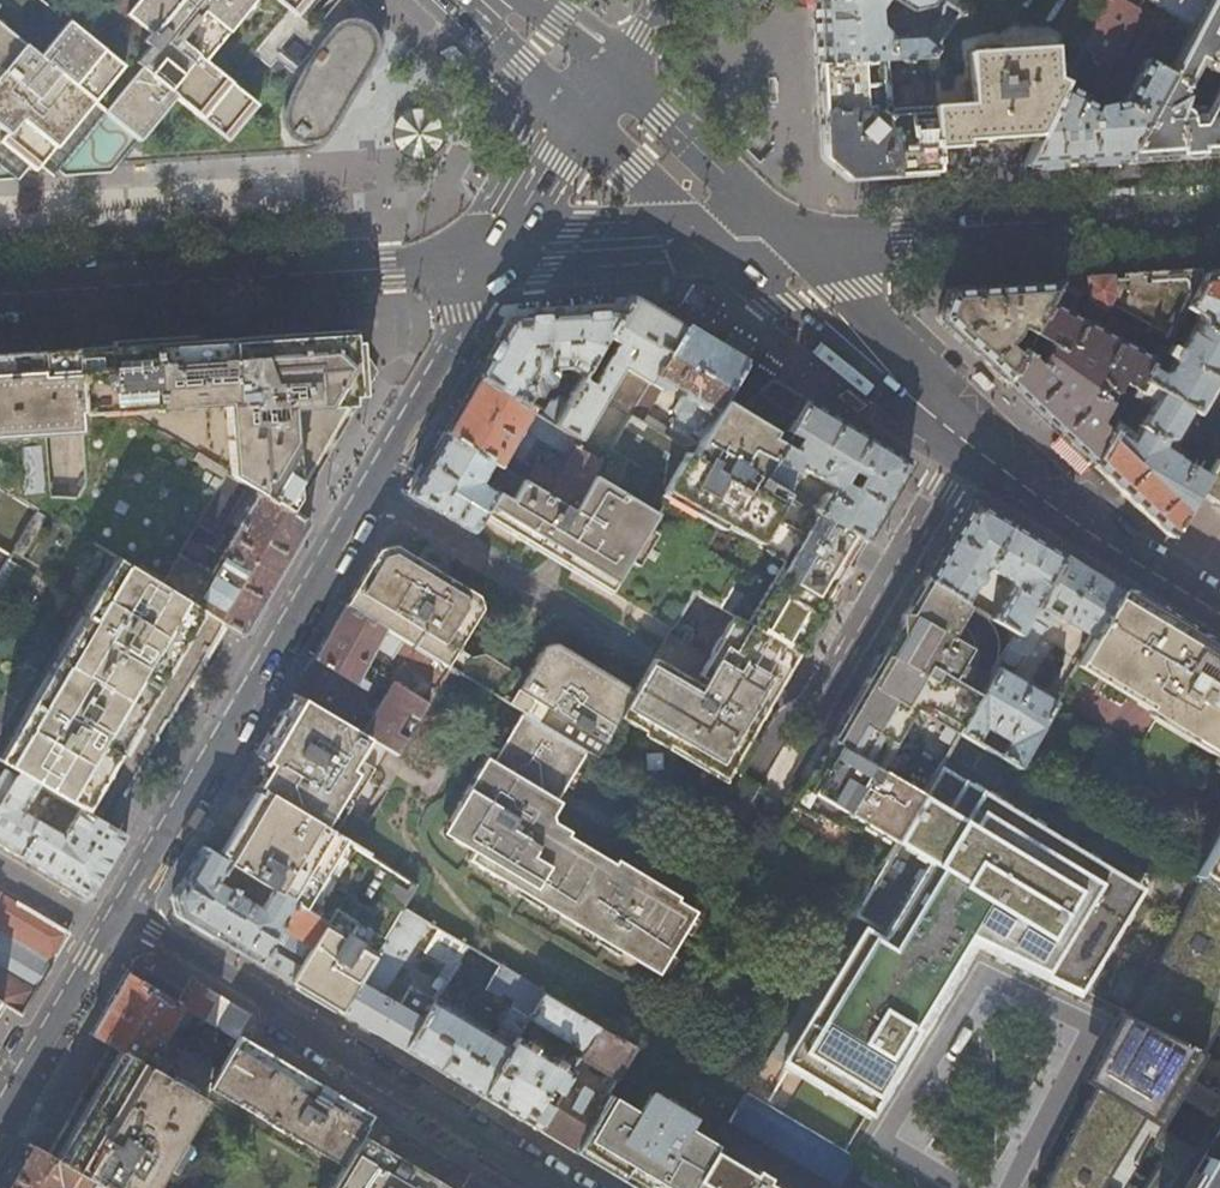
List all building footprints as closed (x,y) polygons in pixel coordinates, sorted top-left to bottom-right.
[(20,172),(26,166),(31,170),(40,159),(55,170),(177,162),(242,157),(274,155),(292,154),(294,154),(304,153),(311,151),(316,148),(322,143),(326,138),(335,123),(341,113),(368,69),(380,49),(383,40),(383,34),(382,28),(380,23),(375,16),(358,0),(0,0),(0,174),(20,172)] [(925,59),(958,11),(940,0),(893,0),(909,9),(930,8),(940,14),(929,32),(927,38),(919,32),(887,34),(877,25),(876,10),(882,0),(825,0),(844,35),(817,64),(925,59)] [(1084,65),(1090,53),(1107,62),(1113,60),(1139,11),(1136,5),(1125,0),(1102,0),(1073,59),(1084,65)] [(1123,158),(1176,155),(1218,152),(1217,125),(1219,119),(1219,29),(1219,26),(1219,24),(1219,0),(1207,0),(1193,27),(1170,70),(1123,158)] [(1193,27),(1207,0),(1149,0),(1193,27)] [(441,50),(442,51),(445,53),(449,57),(455,64),(458,67),(460,68),(464,65),(470,62),(472,61),(472,59),(471,58),(469,56),(462,50),(458,45),(455,43),(453,42),(451,43),(448,45),(443,48),(441,49),(441,50)] [(929,105),(931,141),(956,139),(1008,135),(1038,133),(1063,81),(1051,75),(1049,45),(963,51),(967,103),(929,105)] [(1063,81),(1038,133),(1023,165),(1083,161),(1123,158),(1170,70),(1143,56),(1122,98),(1098,105),(1083,97),(1084,94),(1073,88),(1079,75),(1069,70),(1063,81)] [(925,59),(817,64),(820,113),(823,156),(844,177),(890,174),(935,171),(931,141),(929,105),(925,59)] [(705,99),(709,94),(695,80),(691,85),(686,89),(694,96),(701,103),(705,99)] [(451,112),(404,108),(400,151),(447,156),(451,112)] [(1203,273),(1182,308),(1195,316),(1194,323),(1179,349),(1175,349),(1170,357),(1169,359),(1171,361),(1166,371),(1156,373),(1147,368),(1140,380),(1196,413),(1198,414),(1219,376),(1219,272),(1203,273)] [(1151,277),(1079,281),(1056,283),(1029,333),(1018,353),(1004,382),(1046,422),(1091,465),(1109,434),(1098,422),(1119,383),(1134,391),(1140,380),(1147,368),(1150,363),(1069,315),(1078,304),(1085,307),(1090,300),(1100,306),(1102,303),(1123,316),(1120,321),(1129,326),(1133,321),(1163,340),(1182,308),(1203,273),(1151,277)] [(947,290),(936,318),(970,350),(1004,382),(1018,353),(1007,343),(1014,336),(1019,326),(1029,333),(1056,283),(1012,286),(947,290)] [(631,296),(629,295),(628,297),(625,302),(581,375),(566,400),(552,422),(550,425),(575,439),(611,379),(613,380),(618,371),(632,379),(620,398),(615,396),(609,407),(618,413),(615,419),(612,417),(605,419),(588,447),(604,456),(608,449),(629,414),(681,326),(655,310),(631,296)] [(555,308),(516,311),(496,346),(477,377),(524,406),(531,393),(538,392),(533,374),(538,374),(543,371),(546,372),(554,372),(554,366),(566,366),(581,375),(625,302),(555,308)] [(711,344),(681,326),(629,414),(638,420),(655,391),(664,385),(668,385),(679,390),(679,397),(671,412),(673,414),(671,420),(672,422),(663,436),(679,445),(698,440),(720,400),(738,370),(742,363),(711,344)] [(117,346),(73,349),(76,412),(123,412),(288,511),(329,440),(354,399),(370,371),(345,330),(324,332),(210,340),(117,346)] [(288,511),(123,412),(76,412),(73,349),(23,352),(0,354),(0,487),(35,508),(222,622),(242,634),(274,579),(307,522),(288,511)] [(988,390),(992,387),(993,386),(993,385),(988,380),(981,373),(979,372),(977,372),(971,376),(971,377),(971,378),(972,379),(974,380),(978,384),(982,388),(984,390),(986,390),(988,390)] [(588,447),(575,440),(575,439),(550,425),(552,422),(540,415),(524,406),(477,377),(460,406),(445,432),(507,469),(513,471),(573,508),(592,475),(604,456),(588,447)] [(777,384),(770,380),(736,409),(720,400),(698,440),(679,445),(663,436),(638,420),(629,414),(608,449),(665,483),(663,487),(669,491),(655,512),(592,475),(573,508),(513,471),(507,469),(480,513),(504,527),(570,568),(634,607),(670,629),(677,617),(693,590),(720,604),(741,568),(705,546),(720,521),(756,542),(784,493),(763,479),(805,409),(809,402),(777,384)] [(1196,413),(1140,380),(1134,391),(1132,394),(1150,405),(1133,432),(1116,422),(1109,434),(1091,465),(1166,535),(1169,535),(1193,492),(1205,472),(1186,461),(1184,463),(1160,448),(1163,441),(1167,441),(1172,439),(1185,416),(1192,420),(1196,413)] [(837,395),(838,397),(841,398),(846,402),(852,409),(855,412),(857,412),(860,410),(867,406),(869,405),(869,404),(868,402),(865,401),(859,395),(853,390),(851,388),(849,387),(847,388),(844,390),(839,393),(837,394),(837,395)] [(552,422),(566,400),(557,395),(554,399),(549,399),(540,415),(552,422)] [(856,431),(809,402),(805,409),(763,479),(784,493),(787,494),(802,469),(832,486),(816,512),(867,542),(911,467),(909,463),(856,431)] [(409,493),(445,516),(470,531),(480,513),(507,469),(445,432),(425,465),(409,493)] [(1214,458),(1205,472),(1193,492),(1219,509),(1219,461),(1214,458)] [(809,494),(798,487),(791,497),(803,504),(809,494)] [(752,624),(797,652),(826,602),(867,542),(816,512),(803,504),(791,497),(787,494),(784,493),(756,542),(755,543),(788,563),(752,624)] [(988,562),(1009,523),(990,512),(988,510),(971,500),(969,501),(945,541),(924,578),(963,601),(973,584),(977,584),(979,581),(977,576),(981,570),(988,570),(988,562)] [(222,622),(35,508),(10,551),(24,559),(20,566),(14,562),(0,586),(0,764),(1,765),(16,773),(104,824),(162,725),(222,622)] [(991,617),(1015,633),(1061,555),(1034,538),(1009,523),(988,562),(988,570),(1006,580),(1007,588),(991,617)] [(9,552),(0,546),(0,567),(9,552)] [(391,546),(375,549),(369,559),(357,581),(341,606),(446,669),(518,712),(584,752),(594,758),(619,716),(634,691),(554,643),(542,646),(525,674),(515,675),(482,655),(469,658),(460,652),(458,643),(479,609),(475,596),(453,583),(391,546)] [(1092,638),(1120,590),(1095,575),(1061,555),(1015,633),(1002,657),(1011,663),(1017,664),(1022,656),(1027,658),(1044,626),(1047,628),(1049,624),(1062,620),(1092,638)] [(963,601),(924,578),(896,625),(853,699),(831,737),(898,777),(916,747),(940,762),(957,733),(995,669),(996,666),(950,637),(969,605),(963,601)] [(1161,615),(1120,590),(1092,638),(1078,661),(1219,746),(1219,651),(1161,615)] [(987,605),(978,600),(973,607),(983,613),(987,605)] [(341,606),(317,648),(291,692),(366,738),(395,755),(446,669),(341,606)] [(773,692),(797,652),(752,624),(734,613),(717,641),(677,617),(670,629),(634,691),(619,716),(723,778),(749,734),(773,692)] [(995,669),(957,733),(1015,769),(1054,703),(995,669)] [(366,738),(291,692),(287,699),(273,723),(254,754),(269,763),(255,787),(260,790),(336,835),(374,770),(354,758),(366,738)] [(564,787),(574,771),(584,752),(518,712),(507,732),(497,748),(488,763),(482,760),(454,806),(456,808),(446,825),(449,839),(472,854),(468,861),(502,882),(501,885),(555,918),(557,915),(580,929),(579,932),(632,964),(634,960),(657,974),(691,918),(691,910),(676,902),(678,899),(616,862),(614,865),(567,838),(569,835),(549,823),(559,805),(556,803),(564,787)] [(507,732),(502,729),(493,745),(497,748),(507,732)] [(898,777),(831,737),(799,792),(776,832),(832,864),(860,820),(895,840),(923,792),(898,777)] [(16,773),(1,765),(0,766),(0,798),(16,773)] [(1065,984),(1126,885),(1030,825),(1031,822),(939,765),(923,792),(895,840),(852,913),(851,914),(880,931),(861,963),(853,958),(787,1067),(864,1113),(905,1047),(930,1005),(923,1001),(941,971),(962,936),(1046,976),(1065,984)] [(581,774),(574,771),(564,787),(571,791),(581,774)] [(53,877),(87,898),(104,868),(123,835),(104,824),(16,773),(0,798),(0,846),(53,877)] [(336,835),(260,790),(240,824),(219,860),(225,863),(234,869),(325,924),(288,982),(311,996),(338,1012),(403,910),(419,885),(414,882),(405,876),(336,835)] [(1189,874),(1197,879),(1219,893),(1219,823),(1189,874)] [(325,924),(234,869),(229,878),(236,882),(231,892),(214,883),(225,863),(219,860),(199,847),(183,875),(170,898),(175,915),(213,938),(251,960),(288,982),(325,924)] [(411,868),(405,876),(414,882),(419,873),(411,868)] [(1098,1187),(1159,1088),(1210,1119),(1219,1103),(1219,1100),(1186,1079),(1199,1057),(1219,1022),(1219,893),(1197,879),(1124,1021),(1117,1036),(1094,1080),(1055,1154),(1038,1187),(1098,1187)] [(1,1002),(19,1013),(44,971),(66,934),(0,894),(0,1002),(1,1002)] [(403,910),(338,1012),(369,1031),(401,1050),(432,1001),(410,987),(399,1005),(388,999),(391,993),(385,988),(425,923),(403,910)] [(466,948),(442,933),(435,944),(459,959),(466,948)] [(151,956),(134,960),(109,1003),(91,1034),(121,1051),(186,1089),(201,1063),(161,1040),(183,1005),(236,1037),(237,1036),(250,1015),(222,998),(151,956)] [(449,974),(441,969),(428,991),(435,995),(437,994),(447,1000),(454,990),(444,983),(449,974)] [(432,1001),(401,1050),(439,1072),(478,1096),(516,1036),(529,1017),(543,994),(505,972),(498,984),(513,994),(487,1034),(432,1001)] [(579,996),(571,991),(565,999),(573,1004),(579,996)] [(632,1048),(543,994),(529,1017),(583,1049),(578,1057),(614,1079),(632,1048)] [(516,1036),(478,1096),(507,1113),(536,1130),(561,1087),(577,1058),(573,1056),(566,1058),(562,1065),(536,1049),(540,1041),(530,1035),(525,1042),(516,1036)] [(358,1136),(370,1115),(339,1096),(268,1054),(237,1036),(236,1037),(205,1089),(339,1168),(358,1136)] [(186,1089),(121,1051),(104,1081),(71,1137),(56,1162),(101,1187),(149,1187),(202,1099),(186,1089)] [(561,1087),(536,1130),(553,1140),(570,1150),(597,1107),(589,1103),(588,1095),(585,1090),(580,1087),(573,1087),(567,1090),(561,1087)] [(570,1150),(598,1167),(633,1187),(689,1187),(712,1149),(713,1147),(683,1130),(689,1120),(649,1095),(637,1114),(604,1094),(597,1107),(570,1150)] [(852,1160),(743,1097),(728,1122),(837,1186),(852,1160)] [(394,1158),(406,1137),(389,1126),(370,1115),(358,1136),(394,1158)] [(470,1175),(442,1158),(406,1137),(394,1158),(358,1136),(339,1168),(327,1187),(461,1187),(470,1175)] [(1192,1151),(1169,1138),(1138,1187),(1169,1187),(1192,1151)] [(56,1162),(25,1144),(5,1179),(0,1187),(101,1187),(56,1162)] [(712,1149),(689,1187),(777,1187),(764,1180),(767,1175),(753,1166),(749,1172),(712,1149)] [(1208,1161),(1192,1187),(1219,1187),(1219,1168),(1208,1161)] [(470,1175),(461,1187),(492,1187),(470,1175)]
